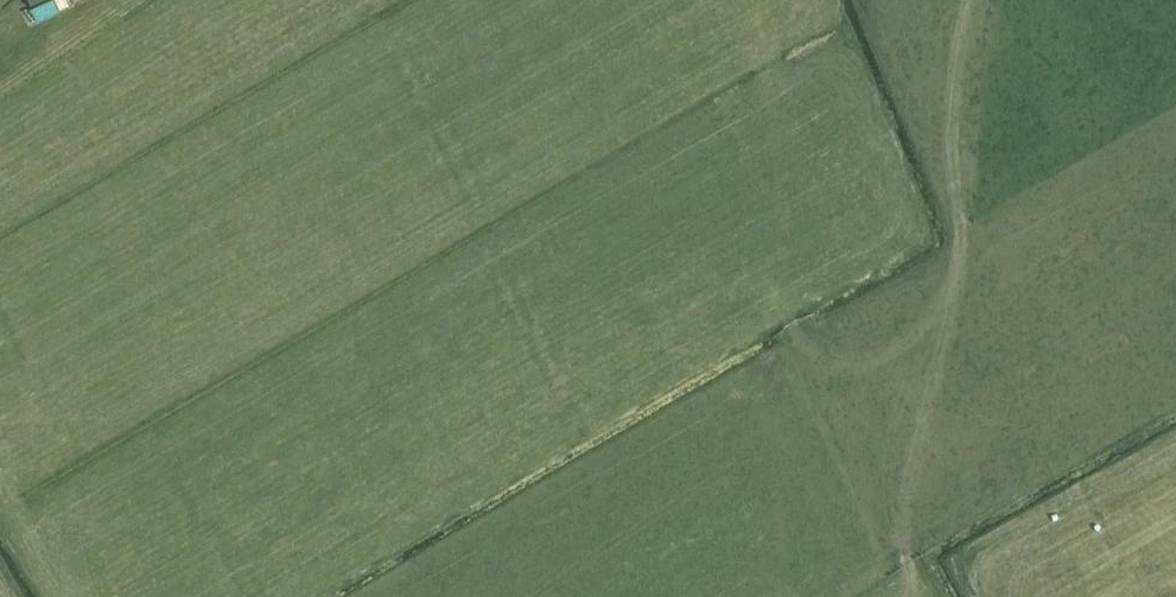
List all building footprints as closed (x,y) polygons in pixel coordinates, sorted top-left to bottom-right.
[(37,23),(70,5),(68,0),(44,0),(29,8),(37,23)]
